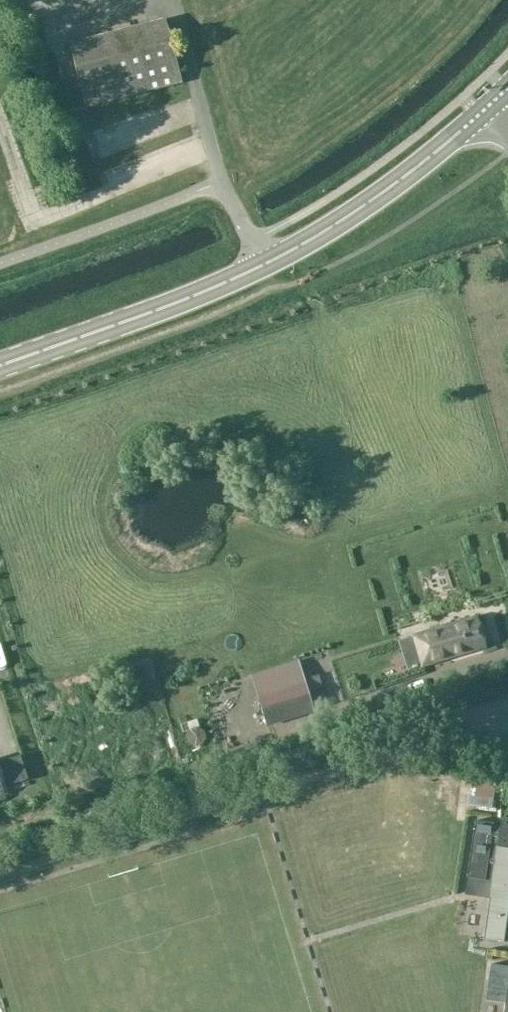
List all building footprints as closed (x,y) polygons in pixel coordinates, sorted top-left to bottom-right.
[(86,106),(183,81),(167,19),(70,44),(86,106)] [(165,105),(77,133),(86,160),(174,133),(165,105)] [(451,657),(451,655),(485,644),(477,619),(446,629),(445,627),(415,636),(424,665),(451,657)] [(313,709),(304,678),(258,692),(267,723),(313,709)] [(8,795),(0,768),(0,797),(8,795)] [(483,939),(507,943),(507,818),(501,817),(500,824),(475,820),(467,877),(485,880),(485,878),(492,879),(483,939)] [(490,964),(485,1001),(505,1004),(504,1011),(507,1011),(507,967),(490,964)]
